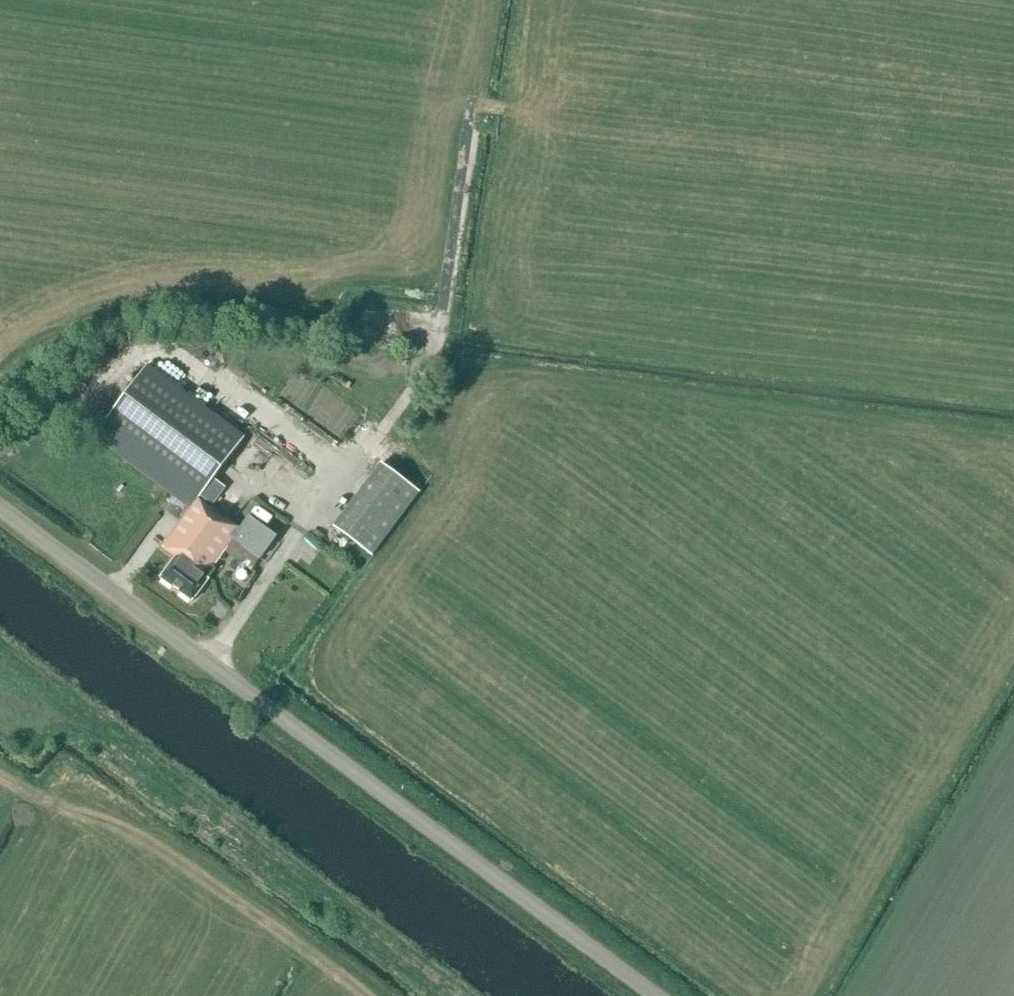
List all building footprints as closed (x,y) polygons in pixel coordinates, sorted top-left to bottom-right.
[(258,523),(249,516),(241,526),(200,498),(215,476),(243,440),(145,366),(95,436),(191,508),(162,548),(176,558),(160,579),(192,602),(208,580),(207,579),(221,559),(219,557),(223,551),(250,571),(276,535),(258,523)] [(373,557),(421,494),(381,464),(334,527),(373,557)]
